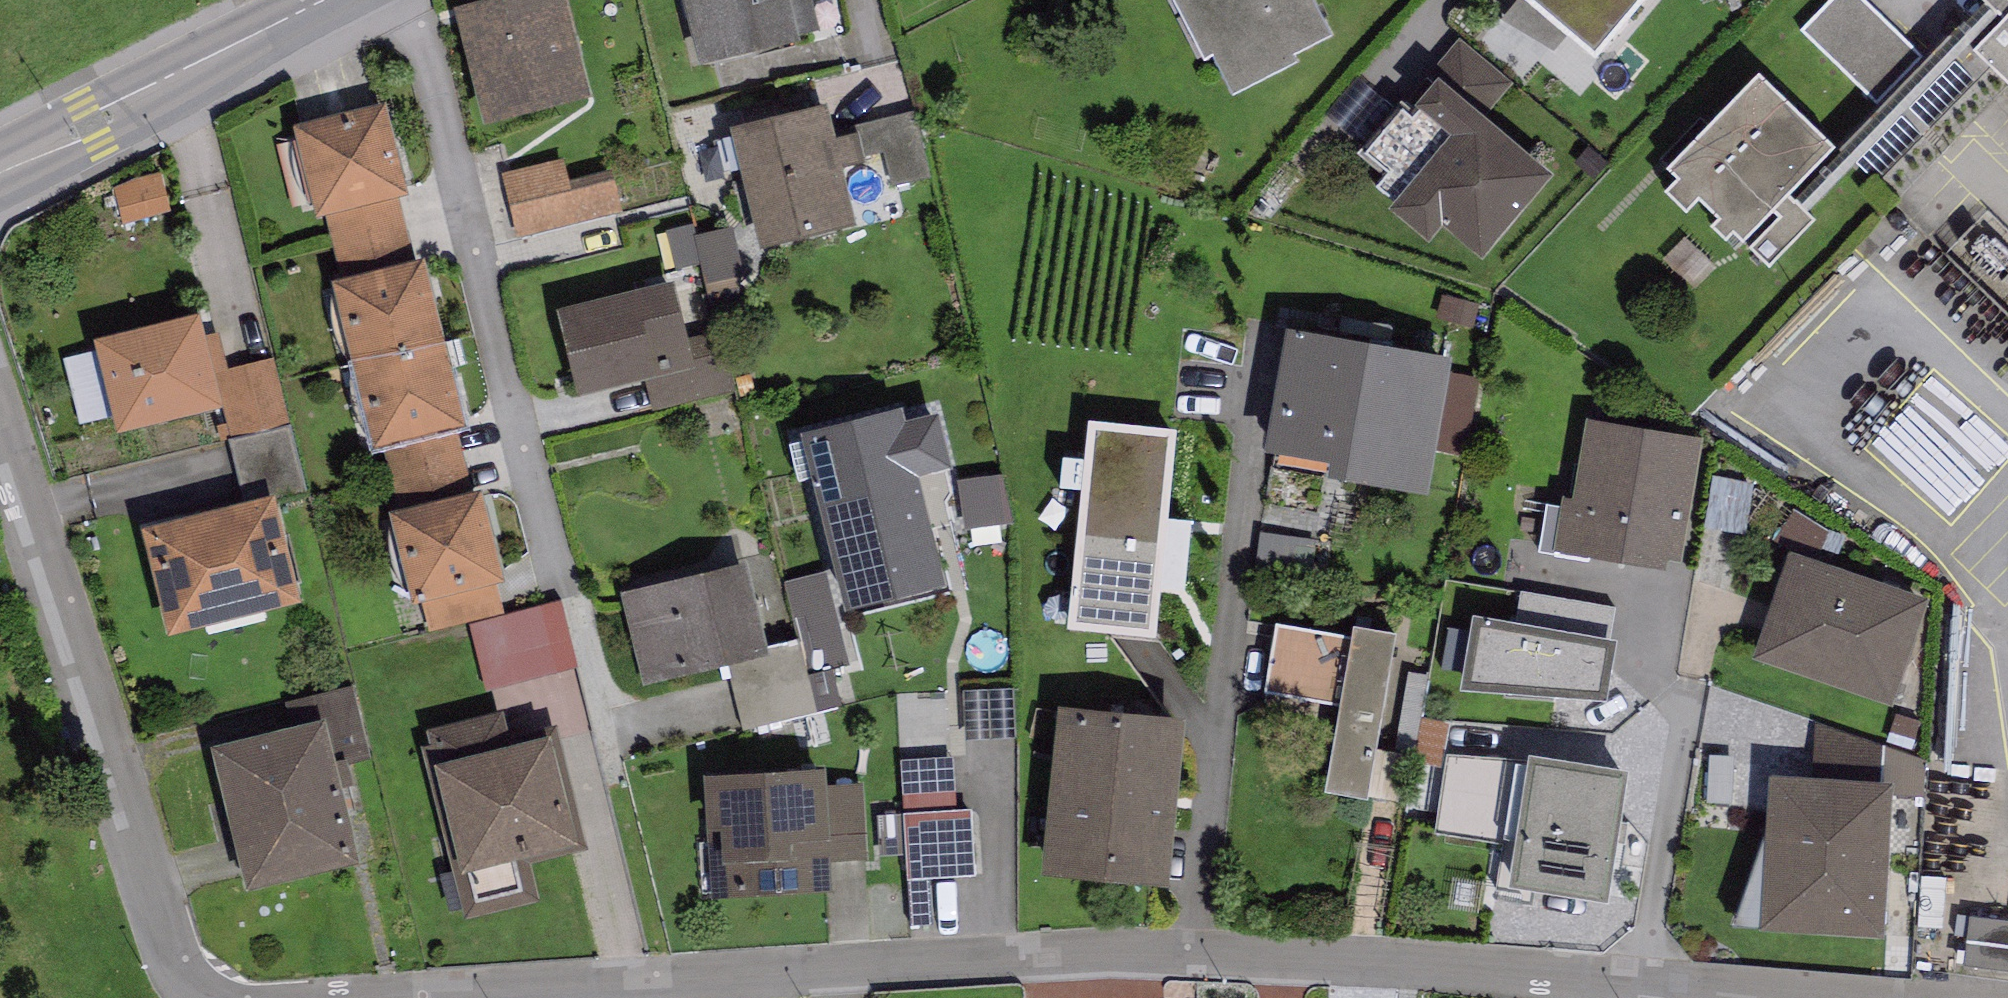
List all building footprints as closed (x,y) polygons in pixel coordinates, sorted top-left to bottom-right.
[(454,12),(485,129),(592,101),(566,0),(500,0),(454,12)] [(700,70),(799,45),(798,39),(819,33),(811,0),(682,0),(700,70)] [(1204,66),(1212,62),(1232,102),(1298,69),(1293,61),(1330,42),(1309,0),(1170,0),(1204,66)] [(1522,3),(1504,21),(1553,55),(1565,39),(1594,65),(1649,0),(1519,0),(1522,3)] [(1860,0),(1832,0),(1800,33),(1874,104),(1920,57),(1860,0)] [(1973,59),(2007,92),(2007,23),(1973,59)] [(1833,155),(1759,82),(1667,174),(1679,185),(1665,200),(1685,220),(1699,206),(1719,226),(1712,233),(1725,246),(1733,239),(1742,247),(1774,215),(1787,201),(1833,155)] [(1553,180),(1436,87),(1409,121),(1402,115),(1368,159),(1390,177),(1377,193),(1396,209),(1390,216),(1430,248),(1441,234),(1483,267),(1553,180)] [(387,107),(294,129),(316,222),(325,220),(400,202),(409,200),(387,107)] [(828,109),(730,133),(760,254),(856,230),(842,170),(865,164),(859,138),(836,144),(828,109)] [(914,113),(859,127),(867,160),(884,155),(893,189),(930,179),(914,113)] [(564,160),(501,175),(516,239),(622,214),(611,173),(570,183),(564,160)] [(134,180),(111,190),(122,224),(169,212),(160,173),(134,180)] [(1814,227),(1787,201),(1774,215),(1781,222),(1750,254),(1770,273),(1814,227)] [(415,267),(400,202),(325,220),(340,285),(415,267)] [(694,237),(692,227),(667,233),(684,307),(709,302),(706,286),(694,237)] [(734,229),(694,237),(706,286),(743,279),(734,229)] [(340,285),(332,287),(373,454),(387,450),(458,433),(465,431),(424,264),(415,267),(340,285)] [(675,286),(557,315),(578,402),(645,386),(696,373),(688,341),(675,286)] [(199,319),(96,347),(121,440),(224,412),(214,376),(205,338),(199,319)] [(721,333),(688,341),(696,373),(645,386),(652,413),(737,392),(721,333)] [(220,335),(205,338),(214,376),(229,372),(220,335)] [(1453,364),(1287,337),(1267,462),(1330,472),(1327,487),(1430,504),(1453,364)] [(229,372),(214,376),(224,412),(229,444),(291,429),(274,361),(229,372)] [(1876,460),(1948,532),(1999,481),(1927,409),(1876,460)] [(903,416),(802,441),(845,618),(946,593),(920,484),(952,476),(938,420),(906,428),(903,416)] [(1703,442),(1586,424),(1572,504),(1562,502),(1553,558),(1666,577),(1668,567),(1681,569),(1703,442)] [(1177,435),(1088,426),(1066,637),(1156,646),(1177,435)] [(291,429),(229,444),(245,508),(275,501),(276,504),(308,496),(291,429)] [(473,499),(458,433),(387,450),(403,516),(473,499)] [(403,516),(391,519),(412,609),(423,608),(497,588),(503,588),(482,497),(473,499),(403,516)] [(245,508),(141,535),(169,642),(303,607),(276,504),(275,501),(245,508)] [(1892,712),(1928,605),(1788,558),(1751,664),(1892,712)] [(748,567),(622,596),(644,689),(727,670),(770,660),(768,651),(748,567)] [(827,572),(785,583),(793,618),(798,617),(812,676),(850,667),(827,572)] [(504,614),(497,588),(423,608),(430,633),(504,614)] [(562,601),(469,626),(487,695),(581,670),(562,601)] [(1617,646),(1472,622),(1460,696),(1606,709),(1617,646)] [(1351,641),(1276,627),(1265,698),(1340,708),(1326,798),(1367,807),(1395,639),(1352,632),(1351,641)] [(799,643),(768,651),(770,660),(727,670),(742,732),(816,714),(799,643)] [(291,700),(299,732),(325,725),(335,768),(371,759),(353,686),(291,700)] [(1014,691),(964,693),(966,743),(1016,740),(1014,691)] [(1185,726),(1060,714),(1044,882),(1170,894),(1185,726)] [(504,715),(426,734),(429,749),(422,750),(464,922),(539,904),(530,867),(588,852),(558,729),(510,741),(504,715)] [(299,732),(211,753),(246,894),(359,866),(335,768),(325,725),(299,732)] [(1628,779),(1529,764),(1447,759),(1434,836),(1516,844),(1510,896),(1608,911),(1628,779)] [(954,760),(900,762),(903,817),(956,814),(954,760)] [(826,776),(705,782),(711,901),(832,895),(831,864),(826,789),(826,776)] [(1769,779),(1760,937),(1884,944),(1893,787),(1769,779)] [(861,787),(826,789),(831,864),(866,862),(861,787)] [(956,814),(903,817),(907,883),(975,879),(971,813),(956,814)] [(1974,930),(1971,986),(2007,987),(2007,931),(1974,930)]
